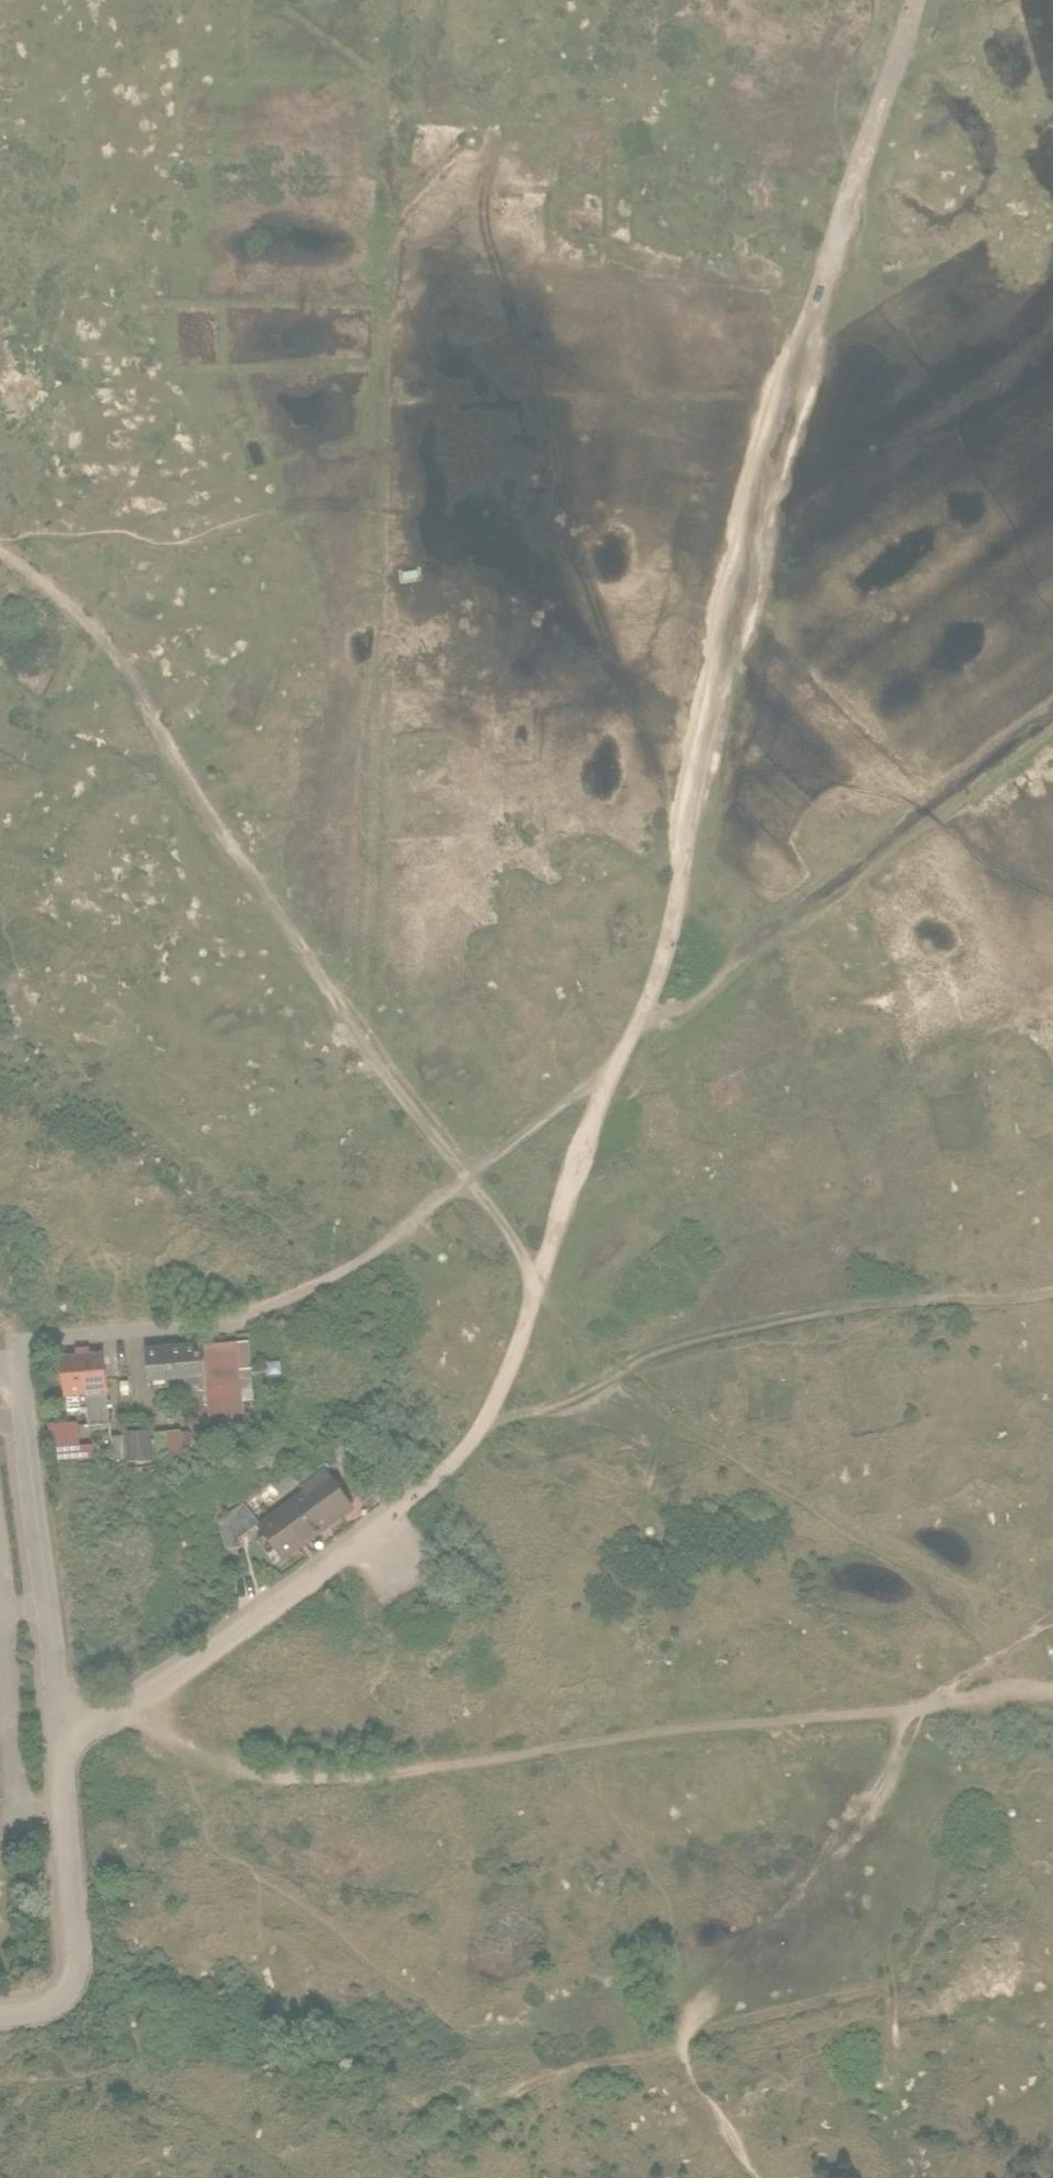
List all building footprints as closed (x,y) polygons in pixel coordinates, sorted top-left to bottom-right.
[(152,1378),(206,1374),(204,1340),(149,1344),(152,1378)] [(111,1389),(107,1352),(63,1356),(66,1393),(111,1389)] [(84,1444),(83,1421),(56,1422),(57,1445),(84,1444)] [(161,1455),(187,1453),(186,1429),(160,1431),(161,1455)] [(131,1432),(133,1461),(156,1460),(155,1430),(131,1432)] [(278,1559),(348,1508),(326,1477),(255,1527),(278,1559)] [(226,1549),(239,1548),(237,1512),(225,1513),(226,1549)]
